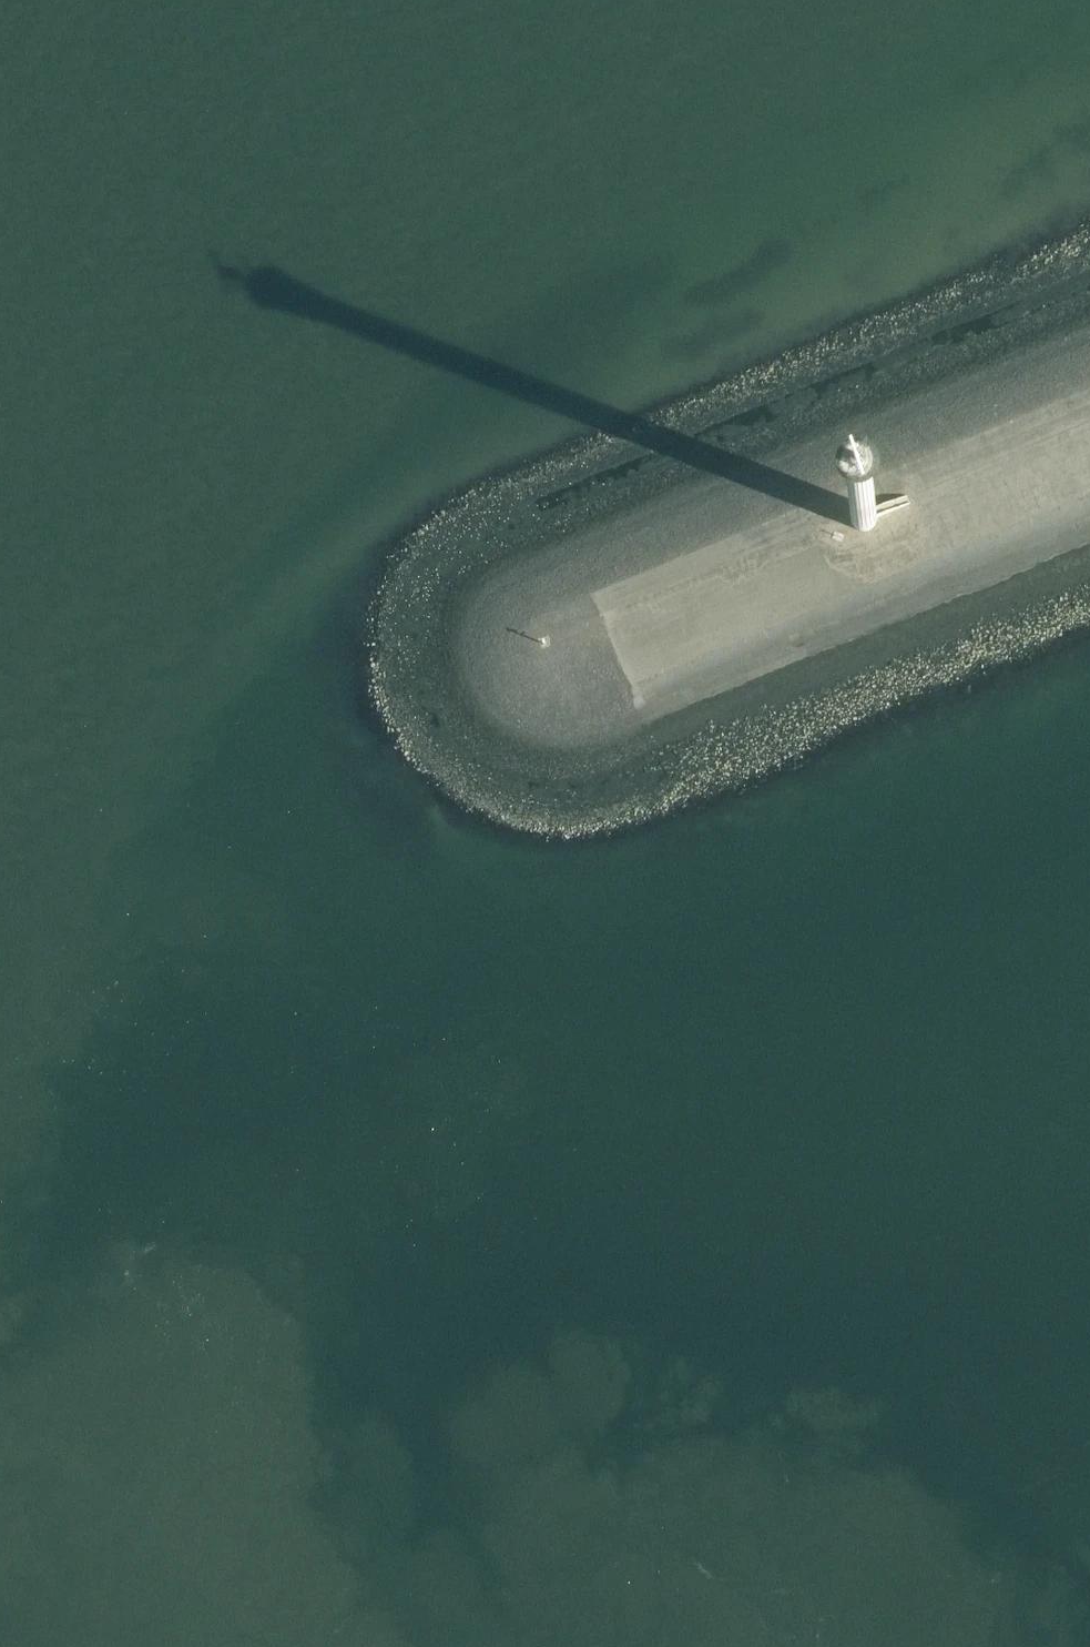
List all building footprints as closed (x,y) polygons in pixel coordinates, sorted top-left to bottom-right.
[(850,514),(849,517),(849,521),(850,524),(852,527),(854,530),(857,532),(861,533),(864,533),(868,532),(871,530),(873,528),(875,525),(876,522),(877,518),(877,516),(876,515),(876,513),(875,512),(874,510),(871,508),(868,506),(864,505),(861,505),(857,506),(854,508),(851,510),(850,514)]
